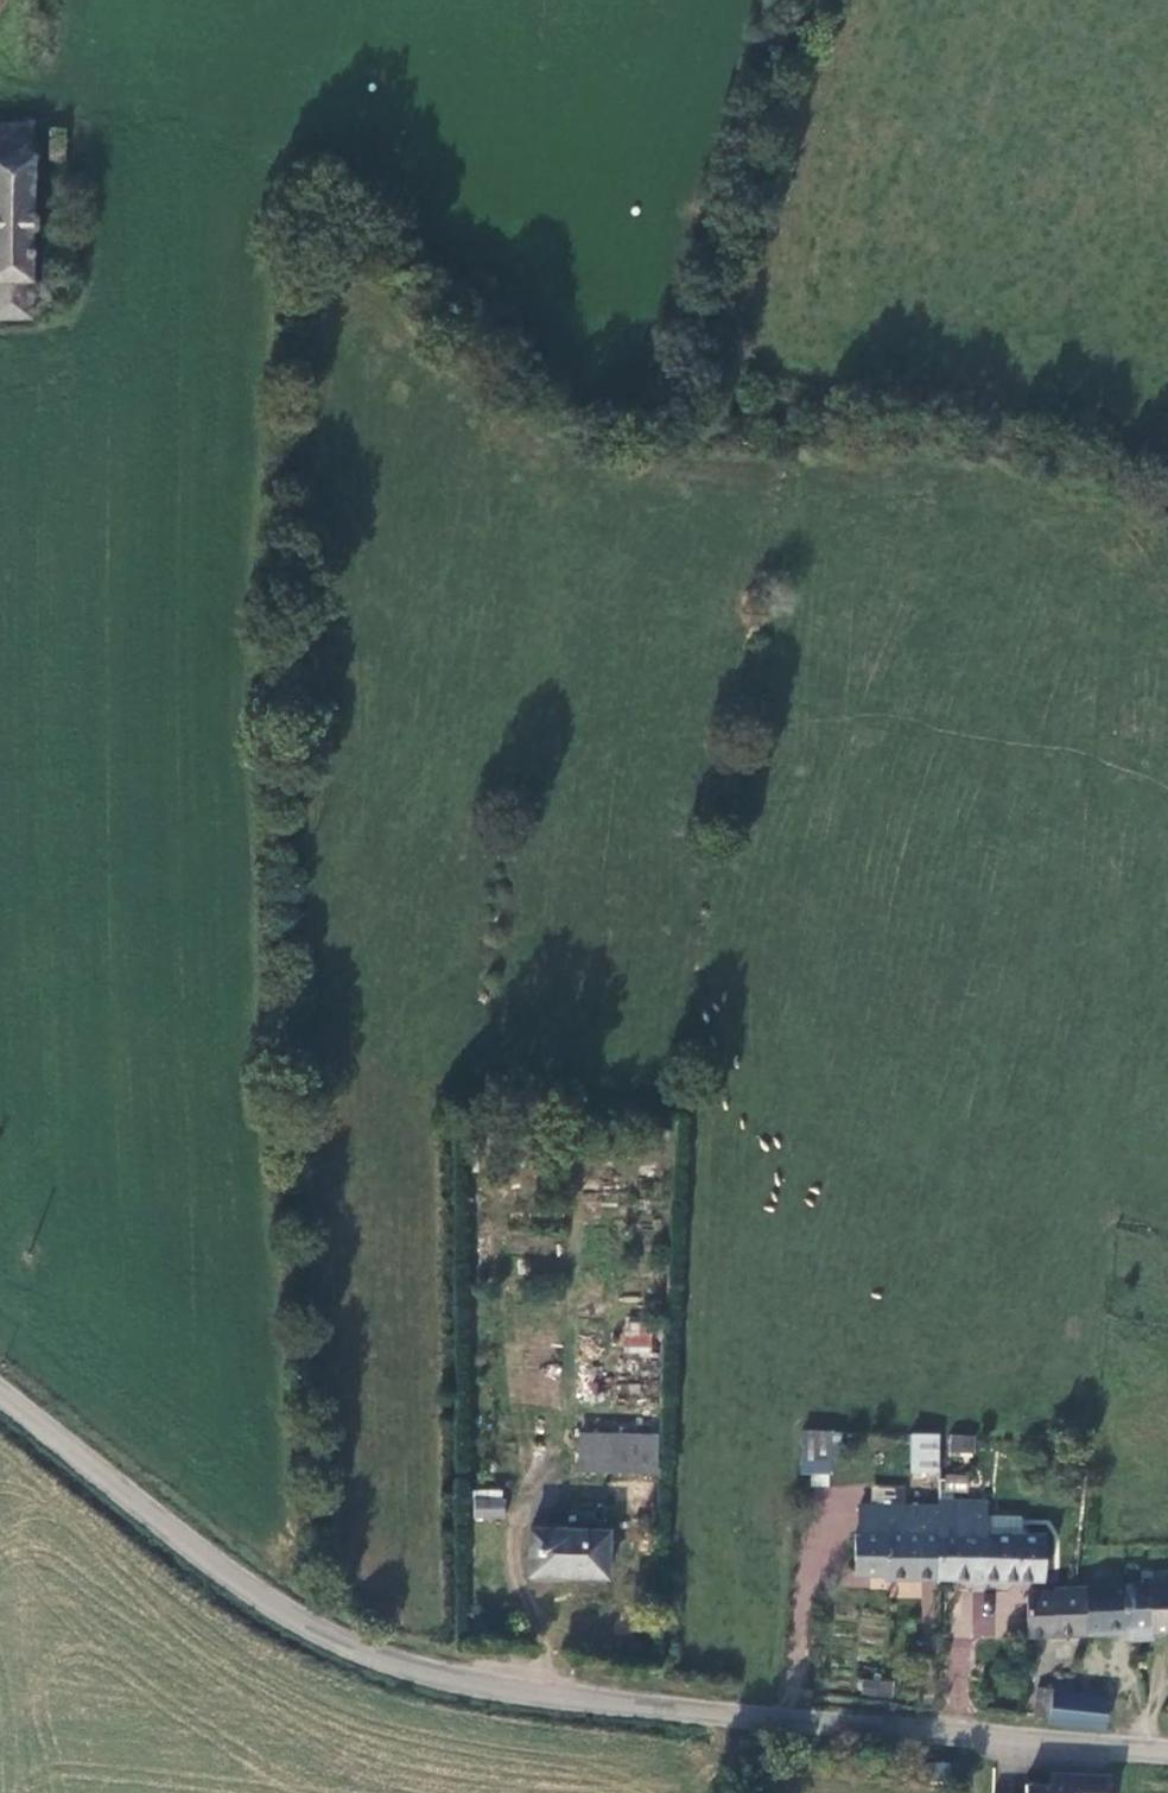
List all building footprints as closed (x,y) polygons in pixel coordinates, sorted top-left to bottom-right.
[(31,315),(34,263),(43,262),(50,257),(52,250),(50,244),(44,238),(32,236),(35,124),(0,123),(0,313),(31,315)] [(624,1352),(653,1349),(650,1320),(621,1323),(624,1352)] [(657,1432),(578,1428),(576,1465),(655,1470),(657,1432)] [(837,1431),(802,1429),(799,1480),(834,1483),(837,1431)] [(935,1433),(907,1433),(907,1469),(935,1469),(935,1433)] [(948,1452),(974,1454),(975,1435),(949,1434),(948,1452)] [(870,1484),(871,1504),(900,1504),(900,1483),(870,1484)] [(502,1512),(500,1493),(470,1495),(471,1514),(502,1512)] [(936,1579),(984,1579),(985,1532),(981,1501),(956,1501),(956,1533),(937,1534),(936,1579)] [(937,1504),(937,1534),(956,1533),(956,1501),(937,1501),(937,1504)] [(853,1581),(883,1581),(883,1534),(923,1534),(923,1504),(900,1504),(871,1504),(858,1505),(858,1532),(854,1537),(853,1581)] [(937,1504),(923,1504),(923,1534),(937,1534),(937,1504)] [(604,1526),(525,1522),(521,1572),(600,1574),(604,1526)] [(984,1579),(1044,1577),(1043,1531),(985,1532),(984,1579)] [(883,1581),(936,1579),(937,1534),(923,1534),(883,1534),(883,1581)] [(1167,1631),(1167,1582),(1161,1581),(1085,1583),(1084,1630),(1167,1631)] [(1028,1631),(1084,1630),(1085,1583),(1053,1583),(1054,1587),(1028,1589),(1028,1631)] [(993,1593),(959,1590),(955,1635),(989,1638),(993,1593)] [(1073,1695),(1074,1677),(1054,1676),(1053,1689),(1051,1716),(1052,1720),(1102,1725),(1107,1698),(1073,1695)] [(1037,1689),(1036,1714),(1051,1716),(1053,1689),(1037,1689)] [(1066,1771),(1047,1769),(1046,1782),(1065,1783),(1066,1771)] [(986,1791),(986,1792),(1109,1792),(1110,1773),(1066,1771),(1065,1783),(1046,1782),(1021,1780),(1020,1792),(986,1791)]
